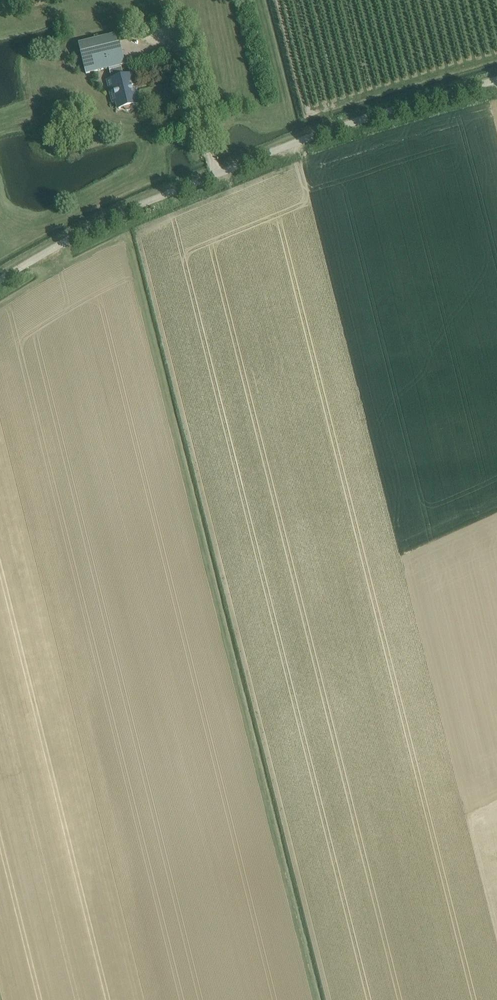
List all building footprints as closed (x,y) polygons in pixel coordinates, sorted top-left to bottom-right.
[(117,101),(119,108),(138,104),(131,74),(124,76),(121,64),(126,63),(118,33),(79,43),(86,73),(109,68),(114,89),(110,90),(113,102),(117,101)]
